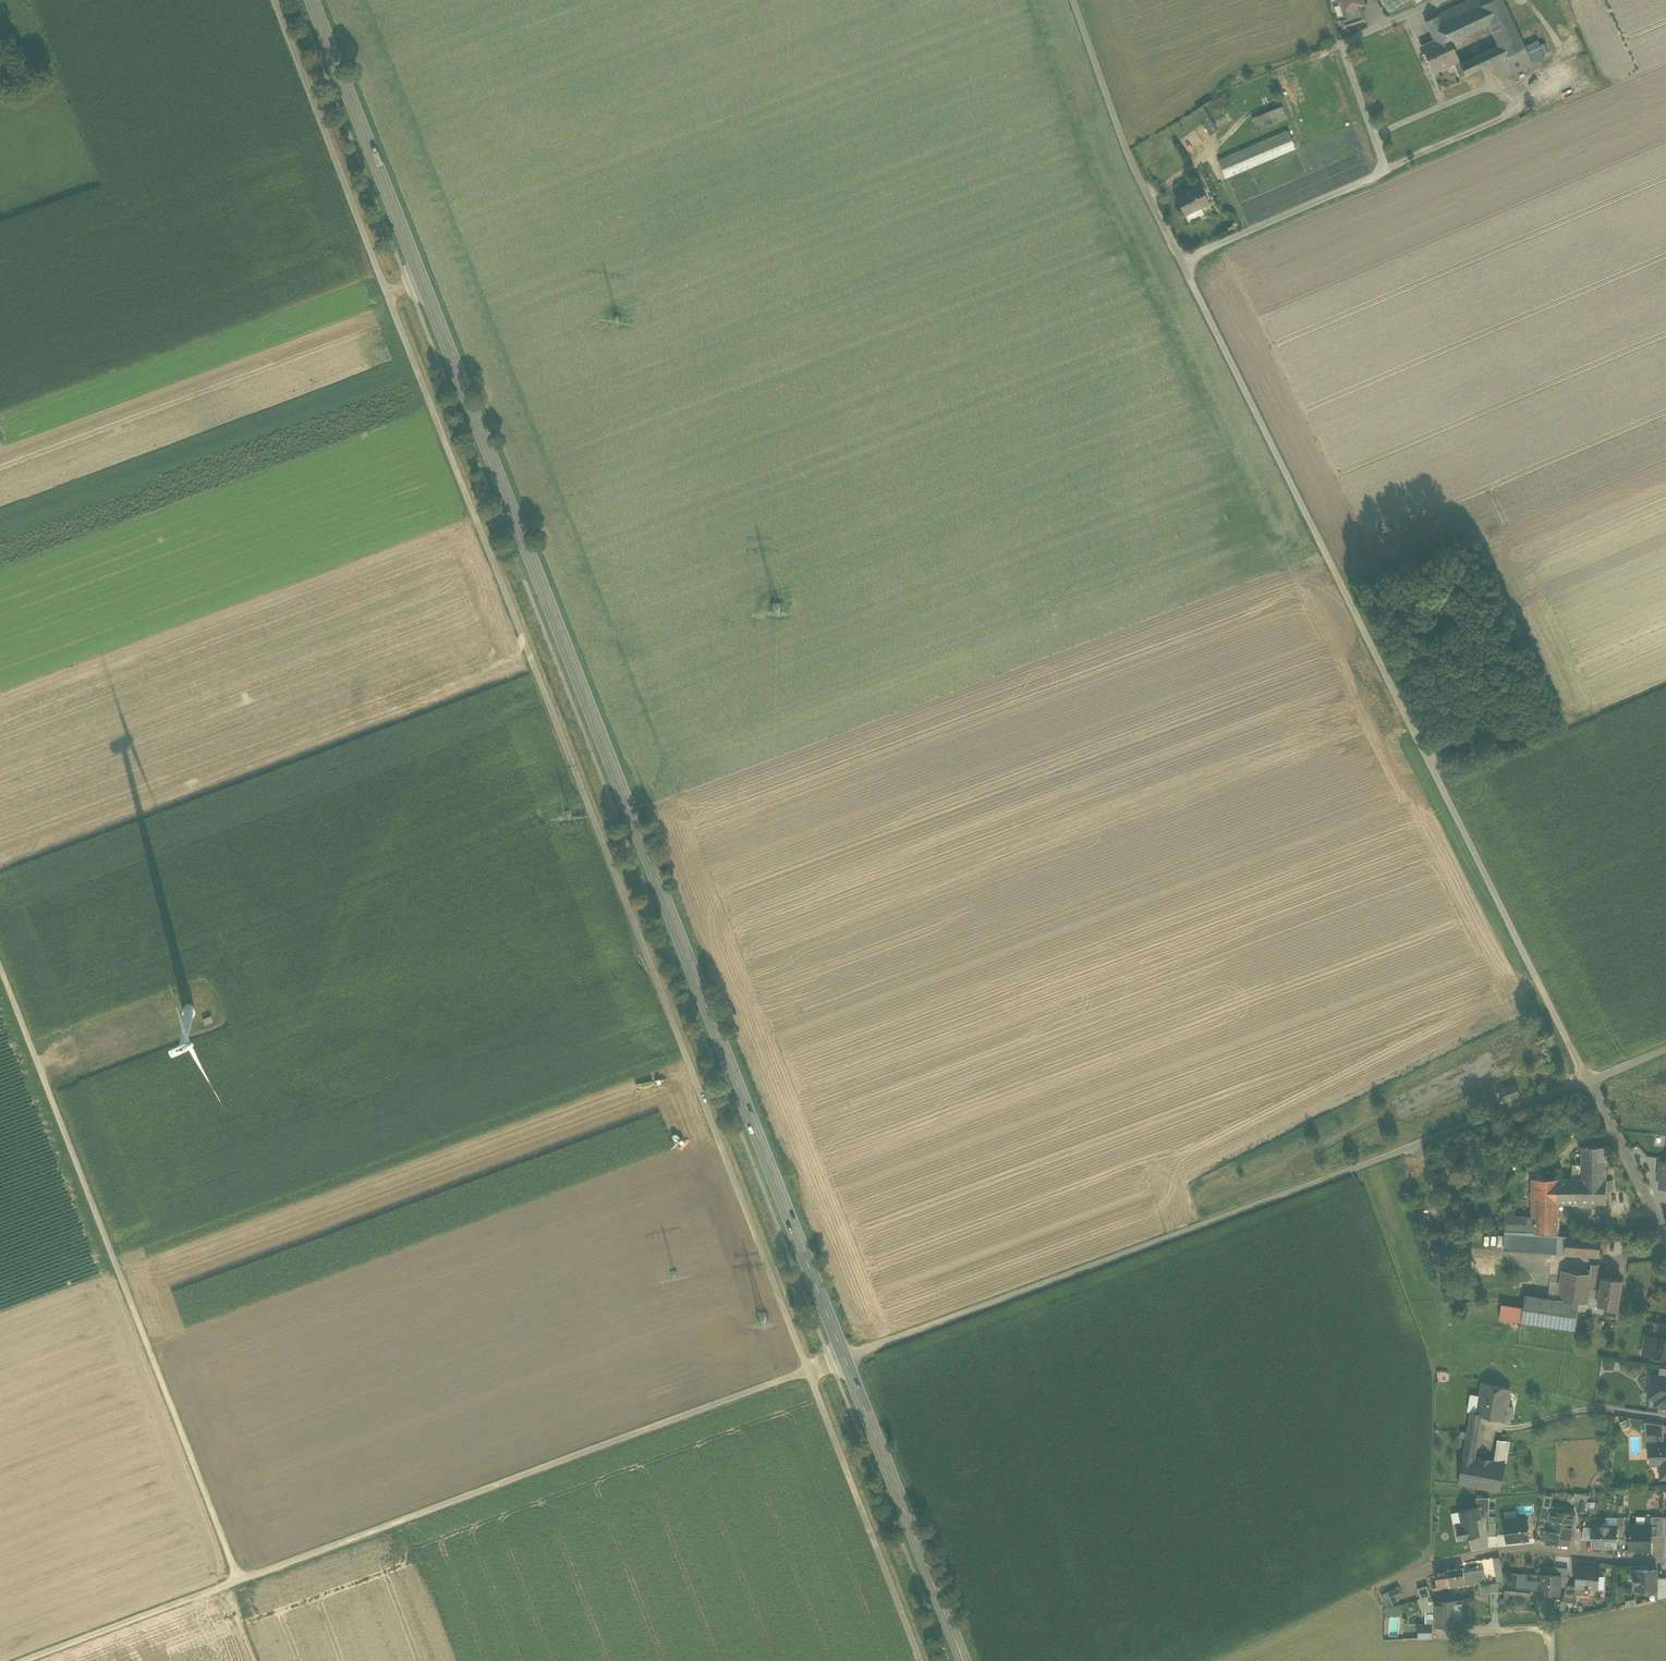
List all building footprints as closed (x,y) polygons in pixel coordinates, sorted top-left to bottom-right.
[(1348,17),(1362,12),(1360,5),(1364,4),(1362,0),(1337,0),(1338,3),(1340,4),(1343,11),(1345,10),(1347,17),(1348,17)] [(1389,12),(1407,0),(1382,0),(1389,12)] [(1470,9),(1480,29),(1488,25),(1479,6),(1491,0),(1469,0),(1466,1),(1470,9)] [(1498,46),(1503,58),(1525,48),(1524,46),(1502,0),(1491,0),(1479,6),(1488,25),(1498,46)] [(1466,1),(1439,15),(1442,23),(1470,9),(1466,1)] [(1343,11),(1340,4),(1335,6),(1340,19),(1347,17),(1345,10),(1343,11)] [(1447,33),(1452,43),(1480,29),(1470,9),(1442,23),(1439,15),(1425,21),(1434,39),(1447,33)] [(1340,19),(1342,28),(1365,20),(1362,12),(1348,17),(1347,17),(1340,19)] [(1421,46),(1434,72),(1454,63),(1460,60),(1452,43),(1447,33),(1434,39),(1421,46)] [(1525,48),(1528,53),(1540,48),(1541,47),(1540,45),(1537,40),(1524,46),(1525,48)] [(1541,47),(1540,48),(1543,54),(1549,51),(1545,42),(1540,45),(1541,47)] [(1491,64),(1503,58),(1498,46),(1483,53),(1489,65),(1491,64)] [(1525,48),(1503,58),(1511,74),(1533,64),(1532,63),(1528,53),(1525,48)] [(1544,57),(1543,54),(1540,48),(1528,53),(1532,63),(1544,57)] [(1481,68),(1489,65),(1483,53),(1475,56),(1481,68)] [(1467,75),(1481,68),(1475,56),(1461,63),(1460,60),(1454,63),(1460,76),(1466,74),(1467,75)] [(1499,80),(1511,74),(1503,58),(1491,64),(1499,80)] [(1217,130),(1203,105),(1196,109),(1204,123),(1202,124),(1210,135),(1217,131),(1216,131),(1217,130)] [(1252,117),(1257,129),(1287,118),(1283,106),(1252,117)] [(1218,160),(1225,179),(1296,149),(1288,130),(1218,160)] [(1176,196),(1183,212),(1199,205),(1200,208),(1209,204),(1199,181),(1190,186),(1192,189),(1176,196)] [(1199,205),(1183,212),(1184,215),(1200,208),(1199,205)] [(1203,214),(1200,208),(1184,215),(1187,222),(1203,214)] [(1498,1092),(1502,1105),(1523,1097),(1519,1084),(1498,1092)] [(1573,1170),(1573,1179),(1559,1179),(1558,1204),(1559,1204),(1607,1204),(1607,1179),(1607,1147),(1582,1147),(1582,1170),(1573,1170)] [(1558,1234),(1559,1234),(1559,1231),(1559,1204),(1558,1204),(1559,1179),(1534,1179),(1534,1211),(1534,1233),(1558,1234)] [(1505,1231),(1514,1232),(1514,1210),(1505,1209),(1505,1231)] [(1534,1211),(1514,1210),(1514,1232),(1534,1233),(1534,1211)] [(1504,1250),(1554,1253),(1558,1234),(1534,1233),(1514,1232),(1505,1231),(1504,1250)] [(1559,1234),(1558,1234),(1554,1253),(1564,1254),(1600,1257),(1600,1253),(1602,1238),(1568,1236),(1559,1235),(1559,1234)] [(1600,1253),(1608,1254),(1610,1239),(1602,1238),(1600,1253)] [(1591,1264),(1591,1269),(1590,1275),(1591,1275),(1589,1289),(1597,1290),(1600,1265),(1591,1264)] [(1587,1304),(1589,1289),(1591,1275),(1590,1275),(1582,1273),(1562,1271),(1560,1283),(1558,1299),(1579,1303),(1587,1304)] [(1599,1305),(1618,1308),(1622,1280),(1602,1277),(1601,1291),(1599,1305)] [(1451,1293),(1460,1295),(1463,1281),(1454,1280),(1451,1293)] [(1558,1299),(1560,1283),(1550,1281),(1548,1298),(1558,1299)] [(1589,1289),(1587,1304),(1599,1305),(1601,1291),(1597,1290),(1589,1289)] [(1575,1330),(1579,1303),(1558,1299),(1548,1298),(1525,1295),(1524,1307),(1522,1322),(1553,1326),(1575,1330)] [(1500,1319),(1522,1322),(1524,1307),(1502,1304),(1500,1319)] [(1654,1340),(1654,1336),(1665,1338),(1665,1322),(1653,1320),(1650,1340),(1654,1340)] [(1663,1361),(1663,1357),(1665,1358),(1665,1338),(1654,1336),(1654,1340),(1651,1355),(1651,1359),(1663,1361)] [(1643,1354),(1651,1355),(1654,1340),(1650,1340),(1645,1339),(1643,1354)] [(1614,1361),(1604,1361),(1604,1369),(1614,1370),(1614,1361)] [(1659,1376),(1651,1375),(1649,1390),(1657,1391),(1656,1400),(1655,1405),(1659,1406),(1665,1407),(1665,1377),(1659,1376)] [(1481,1416),(1506,1420),(1508,1406),(1511,1388),(1482,1384),(1480,1396),(1477,1413),(1481,1414),(1481,1416)] [(1657,1391),(1649,1390),(1648,1399),(1656,1400),(1657,1391)] [(1477,1413),(1480,1396),(1470,1394),(1467,1411),(1470,1412),(1477,1413)] [(1468,1424),(1479,1426),(1481,1416),(1481,1414),(1477,1413),(1470,1412),(1468,1424)] [(1629,1427),(1626,1419),(1619,1422),(1622,1430),(1629,1427)] [(1644,1422),(1645,1446),(1650,1445),(1664,1444),(1664,1425),(1644,1422)] [(1479,1426),(1468,1424),(1467,1432),(1478,1433),(1479,1426)] [(1467,1432),(1463,1456),(1474,1458),(1478,1433),(1467,1432)] [(1497,1440),(1494,1461),(1505,1463),(1508,1442),(1497,1440)] [(1661,1478),(1665,1478),(1665,1444),(1664,1444),(1650,1445),(1651,1464),(1660,1464),(1661,1478)] [(1500,1492),(1505,1463),(1494,1461),(1474,1458),(1463,1456),(1459,1484),(1500,1492)] [(1574,1499),(1579,1500),(1586,1501),(1587,1495),(1575,1493),(1574,1499)] [(1545,1496),(1543,1506),(1549,1507),(1550,1507),(1552,1497),(1545,1496)] [(1479,1507),(1481,1518),(1489,1516),(1489,1498),(1476,1498),(1478,1507),(1479,1507)] [(1587,1502),(1586,1501),(1579,1500),(1576,1511),(1585,1513),(1587,1502)] [(1547,1521),(1549,1507),(1543,1506),(1542,1506),(1539,1520),(1547,1521)] [(1481,1518),(1479,1507),(1478,1507),(1460,1510),(1462,1522),(1463,1528),(1457,1529),(1459,1538),(1467,1536),(1468,1537),(1480,1535),(1476,1519),(1481,1518)] [(1462,1522),(1460,1510),(1451,1512),(1453,1524),(1462,1522)] [(1503,1512),(1504,1520),(1518,1519),(1517,1510),(1503,1512)] [(1552,1511),(1549,1531),(1547,1541),(1570,1545),(1575,1514),(1552,1511)] [(1636,1525),(1651,1525),(1651,1516),(1636,1516),(1636,1525)] [(1652,1536),(1664,1536),(1664,1517),(1651,1516),(1651,1525),(1652,1525),(1652,1536)] [(1617,1527),(1617,1517),(1606,1517),(1606,1526),(1617,1527)] [(1504,1520),(1507,1541),(1529,1539),(1527,1518),(1518,1519),(1504,1520)] [(1630,1550),(1651,1550),(1652,1536),(1652,1525),(1651,1525),(1636,1525),(1630,1525),(1630,1529),(1630,1550)] [(1592,1546),(1593,1526),(1584,1526),(1583,1546),(1592,1546)] [(1592,1546),(1616,1547),(1617,1537),(1617,1527),(1606,1526),(1593,1526),(1592,1546)] [(1496,1580),(1496,1582),(1503,1582),(1500,1557),(1493,1558),(1495,1573),(1496,1580)] [(1576,1587),(1577,1587),(1589,1588),(1598,1589),(1599,1576),(1600,1567),(1579,1564),(1576,1585),(1576,1587)] [(1544,1567),(1544,1574),(1561,1575),(1568,1576),(1568,1567),(1544,1567)] [(1463,1568),(1447,1571),(1437,1572),(1440,1589),(1450,1587),(1466,1584),(1464,1573),(1463,1568)] [(1464,1573),(1466,1584),(1469,1584),(1468,1578),(1477,1577),(1478,1583),(1486,1581),(1485,1574),(1484,1569),(1464,1573)] [(1635,1590),(1657,1589),(1657,1577),(1657,1570),(1635,1570),(1635,1576),(1634,1576),(1634,1583),(1635,1583),(1635,1590)] [(1495,1573),(1485,1574),(1486,1581),(1496,1580),(1495,1573)] [(1540,1593),(1560,1594),(1561,1588),(1561,1575),(1544,1574),(1542,1574),(1541,1581),(1541,1590),(1540,1593)] [(1568,1576),(1561,1575),(1561,1588),(1566,1588),(1567,1584),(1570,1576),(1568,1576)] [(1657,1600),(1665,1598),(1665,1577),(1657,1577),(1657,1589),(1657,1600)] [(1541,1581),(1527,1580),(1527,1581),(1525,1581),(1525,1586),(1531,1587),(1531,1590),(1541,1590),(1541,1581)] [(1562,1601),(1576,1603),(1577,1594),(1576,1594),(1577,1587),(1576,1587),(1576,1585),(1567,1584),(1566,1588),(1562,1601)] [(1418,1587),(1425,1611),(1435,1611),(1434,1602),(1431,1602),(1425,1585),(1418,1587)] [(1387,1592),(1392,1604),(1398,1601),(1395,1595),(1402,1592),(1399,1586),(1387,1592)] [(1517,1586),(1517,1595),(1530,1596),(1531,1590),(1531,1587),(1525,1586),(1517,1586)] [(1588,1595),(1589,1588),(1577,1587),(1576,1594),(1577,1594),(1588,1595)] [(1499,1613),(1498,1592),(1491,1592),(1491,1613),(1499,1613)] [(1635,1598),(1625,1600),(1626,1607),(1636,1604),(1635,1598)] [(1435,1611),(1436,1627),(1466,1625),(1464,1600),(1434,1602),(1435,1611)] [(1386,1610),(1387,1617),(1402,1614),(1401,1605),(1386,1610)] [(1559,1613),(1564,1619),(1570,1614),(1565,1608),(1559,1613)] [(1436,1627),(1435,1611),(1425,1611),(1426,1624),(1432,1624),(1432,1627),(1436,1627)] [(1418,1624),(1419,1638),(1432,1637),(1432,1627),(1432,1624),(1426,1624),(1418,1624)]
